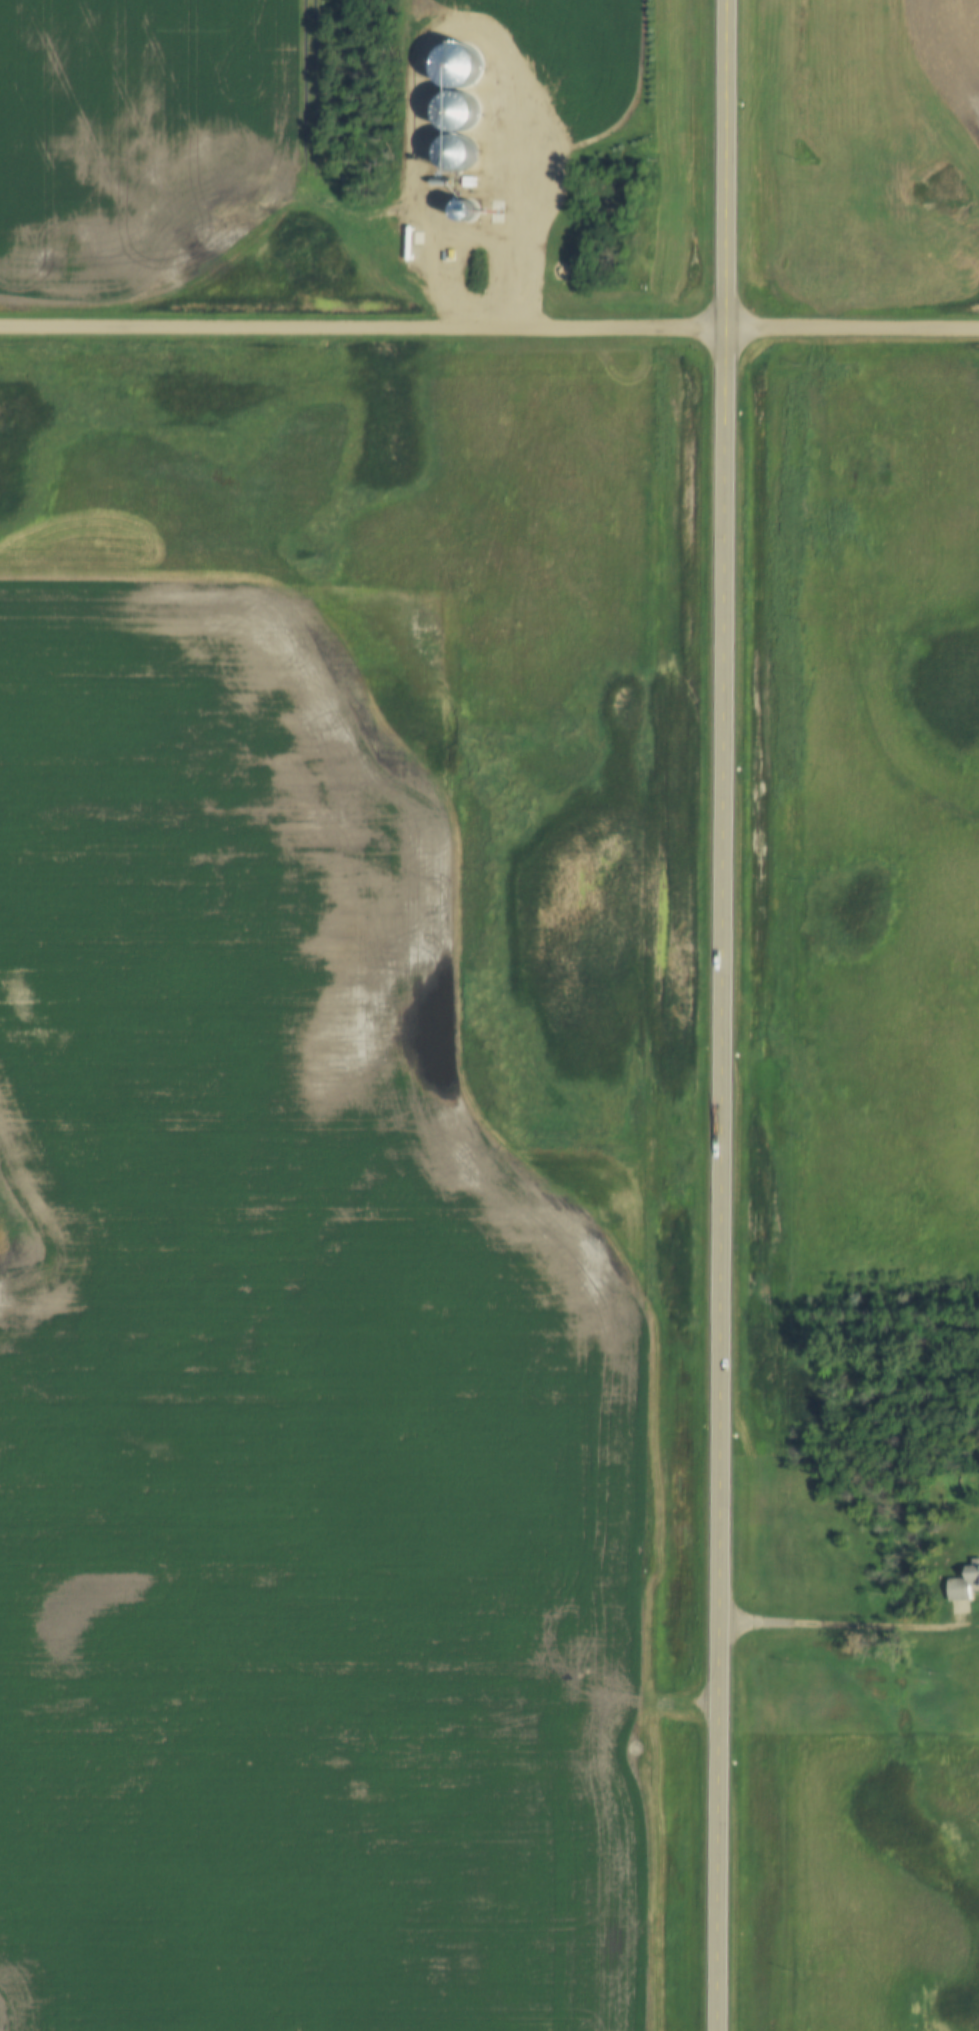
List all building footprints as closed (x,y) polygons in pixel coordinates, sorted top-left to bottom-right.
[(966,1566),(966,1578),(948,1578),(948,1602),(970,1602),(970,1591),(978,1591),(978,1566),(966,1566)]
